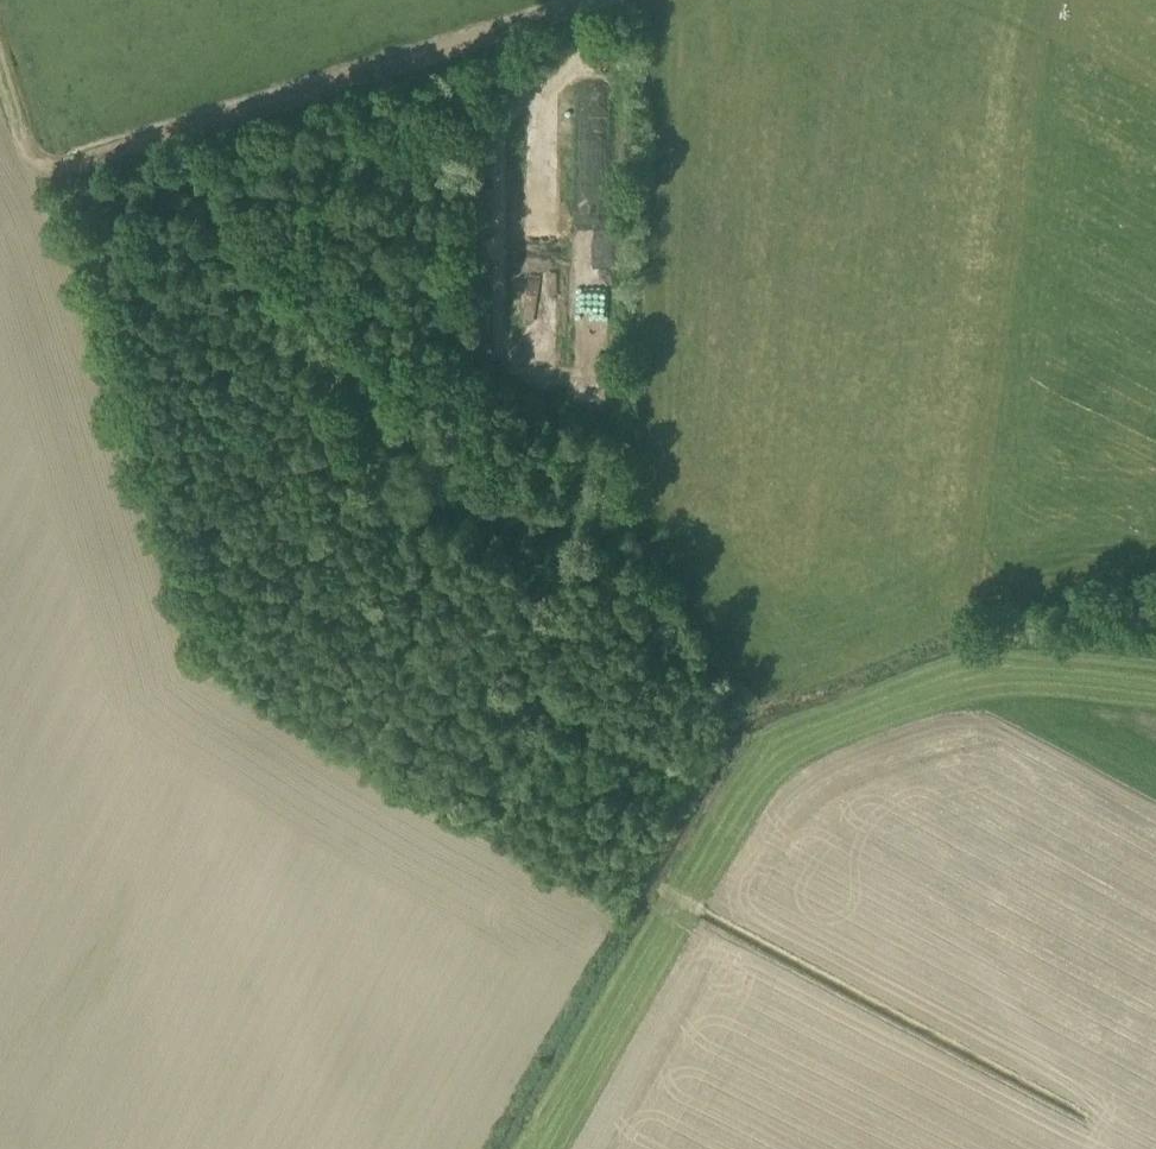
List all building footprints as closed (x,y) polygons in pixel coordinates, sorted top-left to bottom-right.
[(457,196),(457,213),(474,213),(474,196),(457,196)] [(532,246),(539,265),(567,255),(561,236),(532,246)] [(478,260),(478,275),(489,276),(489,260),(478,260)] [(474,312),(477,291),(458,289),(456,310),(474,312)] [(480,333),(500,331),(497,313),(478,315),(480,333)] [(598,315),(603,336),(614,333),(609,313),(598,315)]
